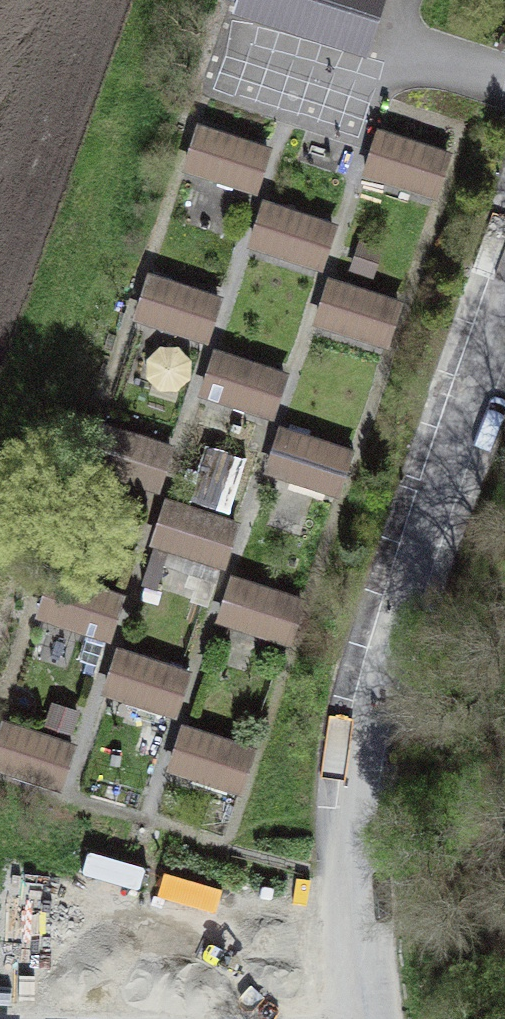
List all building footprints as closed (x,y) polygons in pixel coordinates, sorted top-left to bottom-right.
[(232,11),(364,56),(383,0),(235,0),(232,11)] [(271,148),(196,123),(181,169),(255,194),(271,148)] [(450,151),(375,127),(360,173),(435,197),(450,151)] [(337,224),(261,198),(246,245),(321,270),(337,224)] [(222,296),(146,272),(131,319),(207,344),(222,296)] [(403,301),(327,276),(312,324),(387,348),(403,301)] [(288,373),(213,347),(197,394),(272,420),(288,373)] [(157,492),(173,446),(93,419),(78,465),(157,492)] [(353,450),(278,425),(262,472),(337,497),(353,450)] [(192,498),(233,508),(245,455),(204,446),(192,498)] [(240,522),(164,496),(147,543),(224,569),(240,522)] [(124,595),(50,571),(34,618),(108,642),(124,595)] [(305,598),(229,574),(214,621),(290,645),(305,598)] [(190,671),(115,646),(99,692),(174,717),(190,671)] [(0,720),(0,768),(60,788),(75,745),(0,720)] [(254,749),(182,724),(167,769),(239,793),(254,749)]
